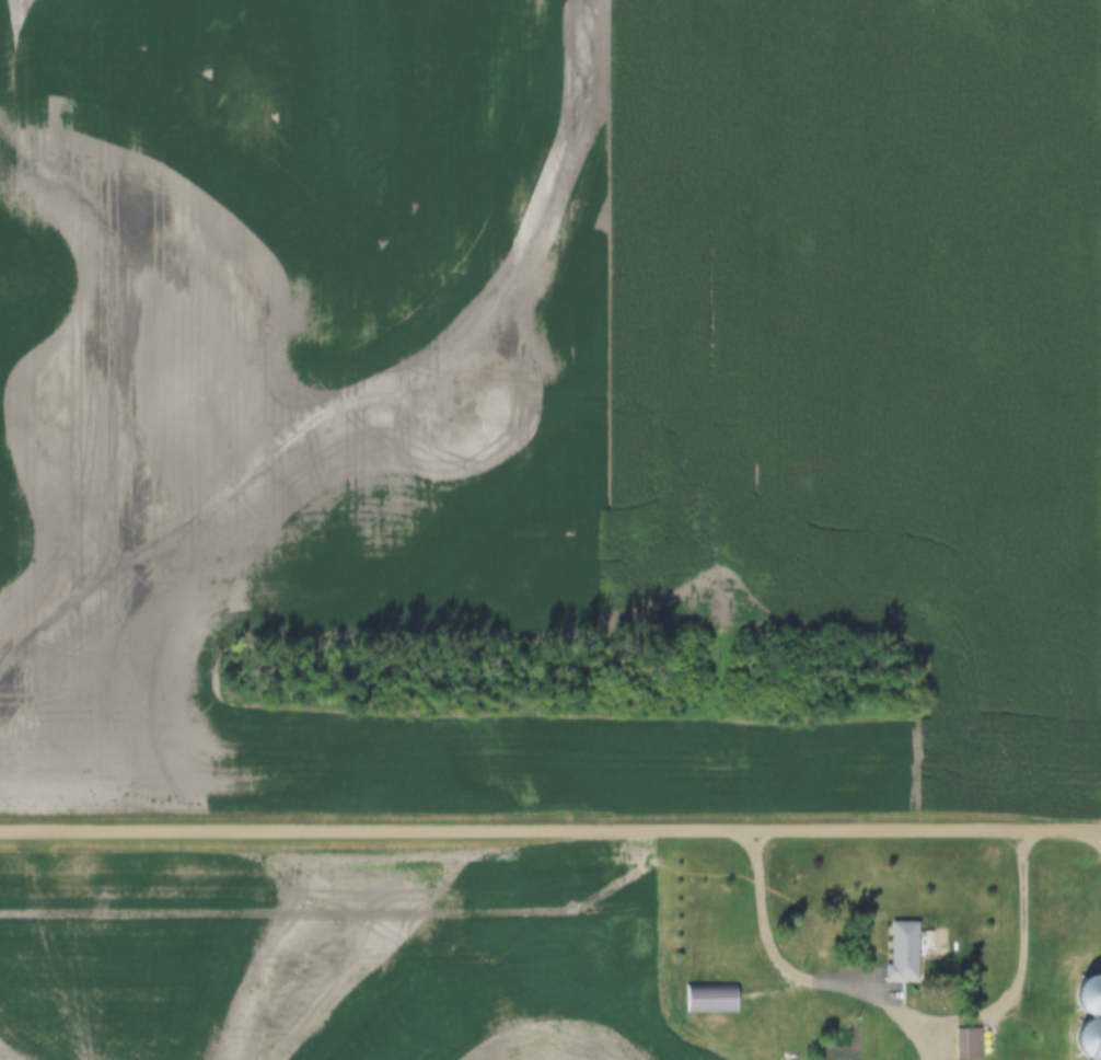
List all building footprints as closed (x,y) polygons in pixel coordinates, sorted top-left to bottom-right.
[(892,966),(888,966),(888,982),(920,982),(920,923),(892,923),(892,966)] [(739,985),(687,985),(687,1012),(739,1012),(739,985)] [(982,1029),(958,1029),(958,1059),(982,1059),(982,1029)]
